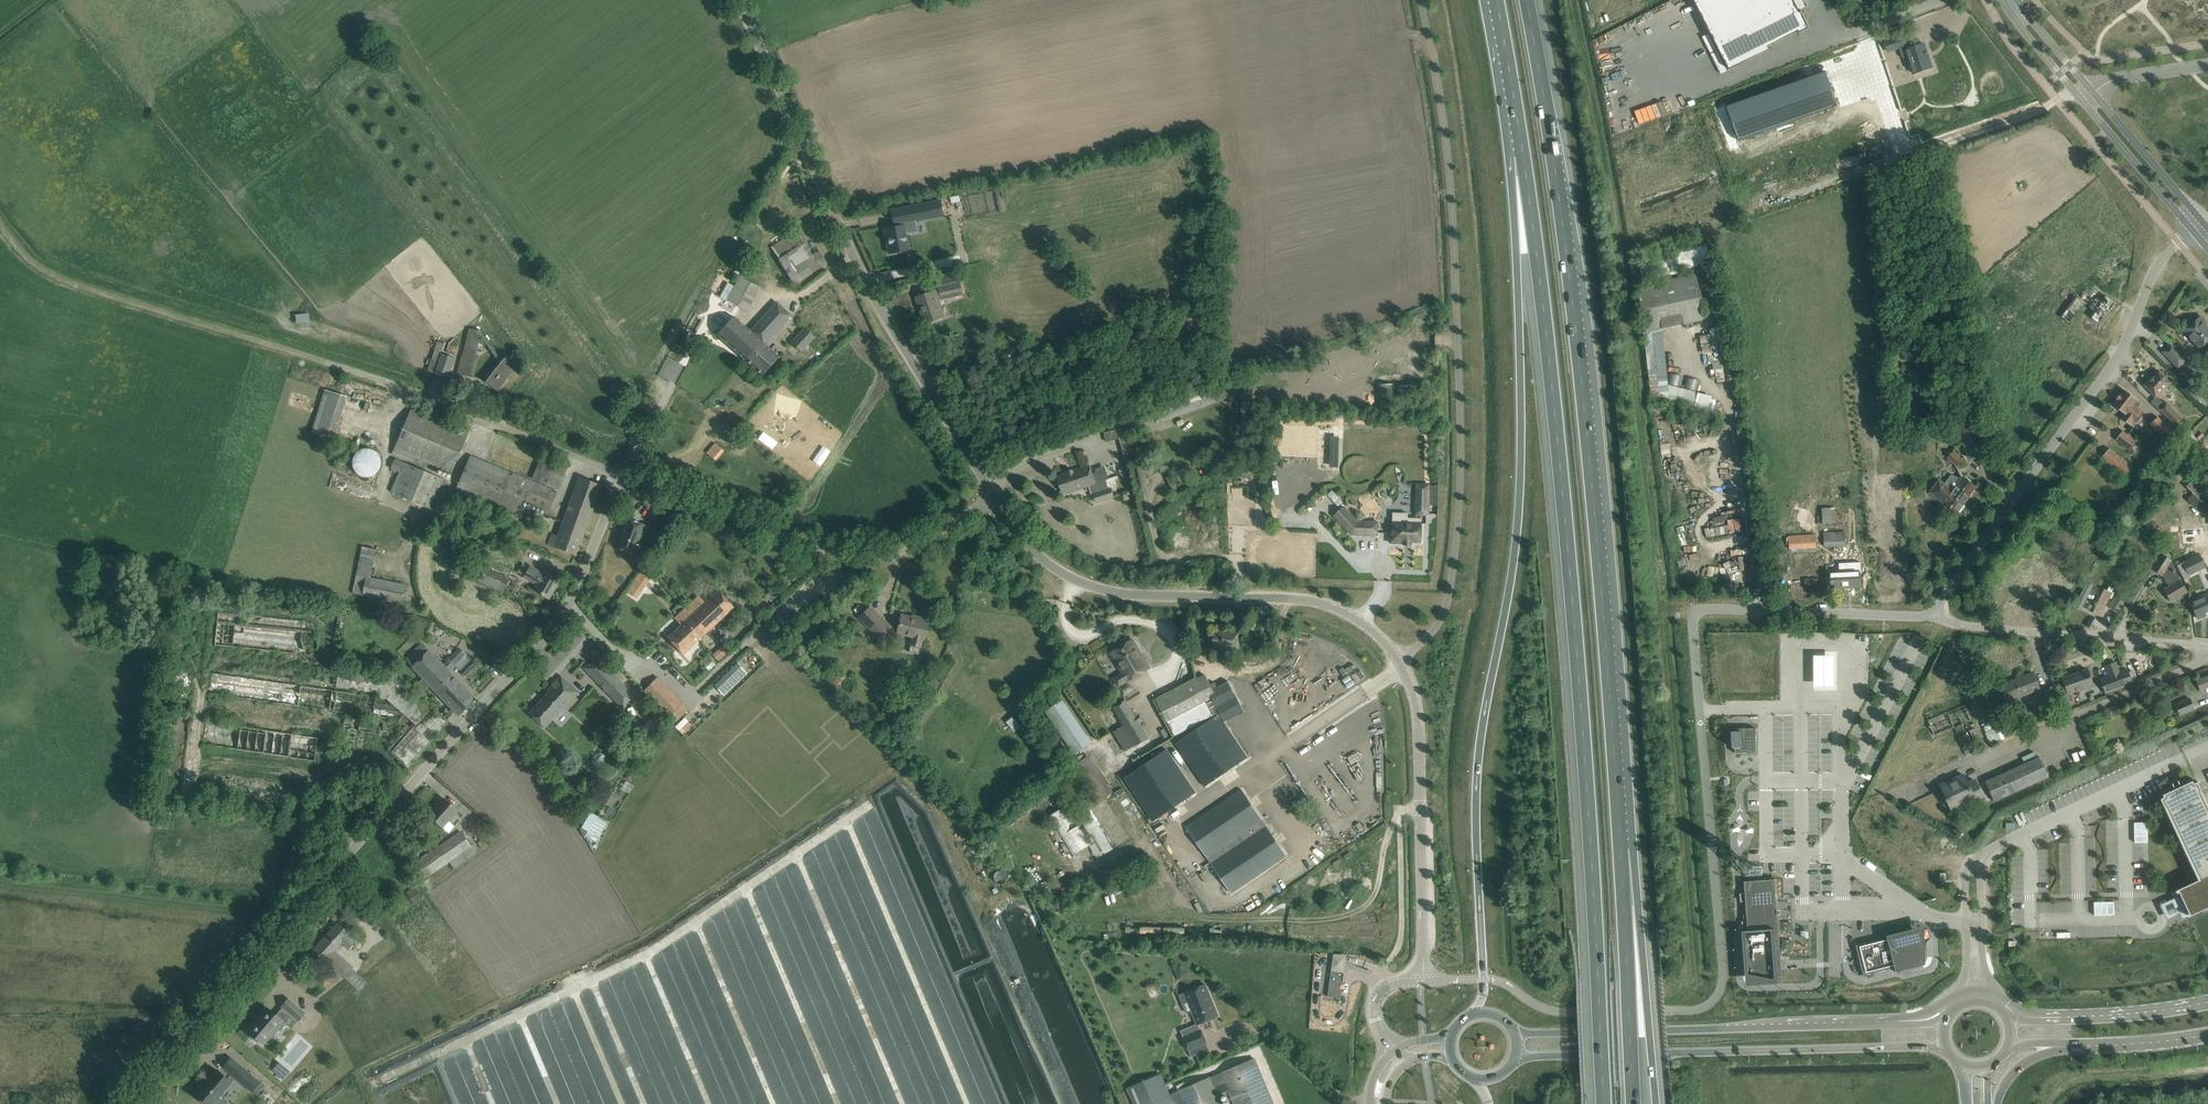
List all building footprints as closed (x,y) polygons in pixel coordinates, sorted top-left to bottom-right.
[(1729,70),(1769,50),(1768,47),(1796,32),(1799,31),(1800,33),(1809,28),(1801,12),(1799,13),(1792,0),(1694,0),(1729,70)] [(1897,38),(1884,42),(1887,51),(1899,48),(1905,46),(1906,45),(1902,36),(1901,33),(1896,35),(1897,38)] [(1905,46),(1899,48),(1902,58),(1908,56),(1913,74),(1932,67),(1924,44),(1918,45),(1906,49),(1905,46)] [(1826,71),(1726,106),(1739,141),(1838,107),(1826,71)] [(915,221),(925,219),(944,215),(942,201),(922,205),(912,207),(915,221)] [(760,207),(753,215),(763,222),(769,214),(760,207)] [(917,232),(915,221),(912,207),(891,211),(893,225),(894,225),(894,227),(884,229),(889,252),(889,254),(909,250),(906,234),(917,232)] [(812,255),(796,230),(771,247),(795,285),(826,263),(818,251),(812,255)] [(1707,243),(1638,259),(1643,280),(1712,264),(1707,243)] [(744,270),(734,286),(727,283),(720,297),(723,299),(720,306),(736,315),(740,308),(746,311),(760,287),(754,284),(757,277),(744,270)] [(959,271),(937,276),(940,290),(962,285),(959,271)] [(1696,274),(1636,288),(1646,332),(1706,319),(1696,274)] [(923,307),(928,323),(944,317),(939,301),(936,291),(917,297),(920,308),(923,307)] [(2096,298),(2089,308),(2093,311),(2089,317),(2100,325),(2116,303),(2105,295),(2101,301),(2096,298)] [(2061,316),(2070,323),(2084,303),(2076,296),(2061,316)] [(734,316),(717,335),(762,375),(779,356),(765,344),(791,315),(777,302),(750,331),(734,316)] [(308,312),(294,313),(294,322),(309,321),(308,312)] [(2207,340),(2207,328),(2199,318),(2185,332),(2200,348),(2207,340)] [(791,343),(801,352),(814,337),(804,328),(791,343)] [(470,329),(458,373),(470,376),(481,331),(470,329)] [(662,354),(667,345),(646,335),(642,345),(662,354)] [(438,343),(428,370),(447,377),(453,358),(443,355),(446,346),(438,343)] [(2164,352),(2179,368),(2187,360),(2171,344),(2164,352)] [(505,357),(486,381),(498,390),(517,366),(505,357)] [(2199,364),(2193,358),(2183,366),(2189,373),(2199,364)] [(2171,383),(2159,370),(2144,384),(2156,397),(2171,383)] [(323,388),(310,430),(331,437),(345,395),(323,388)] [(2136,401),(2137,400),(2124,390),(2120,396),(2119,395),(2116,399),(2117,399),(2113,405),(2125,414),(2121,419),(2130,425),(2134,421),(2136,423),(2144,413),(2138,408),(2140,404),(2136,401)] [(2173,424),(2178,429),(2183,425),(2181,422),(2183,420),(2166,401),(2158,409),(2161,412),(2173,424)] [(451,474),(468,433),(411,408),(407,419),(391,455),(432,472),(434,467),(451,474)] [(2178,438),(2158,417),(2150,424),(2170,446),(2178,438)] [(1106,441),(1118,438),(1116,429),(1103,432),(1106,441)] [(1132,429),(1119,432),(1125,459),(1139,455),(1132,429)] [(2123,431),(2116,439),(2130,451),(2137,442),(2123,431)] [(723,450),(715,443),(706,453),(715,460),(723,450)] [(2198,448),(2203,453),(2207,449),(2203,443),(2198,448)] [(2133,467),(2109,448),(2102,457),(2126,476),(2133,467)] [(361,450),(357,453),(354,456),(353,461),(353,464),(353,469),(355,472),(358,475),(362,477),(366,478),(370,478),(374,476),(377,474),(379,470),(381,467),(381,463),(381,458),(379,455),(376,452),(372,450),(368,449),(364,449),(361,450)] [(1947,457),(1948,458),(1956,466),(1962,460),(1953,451),(1947,457)] [(548,512),(557,492),(470,456),(464,471),(452,498),(462,502),(465,496),(492,507),(516,517),(516,516),(520,517),(523,510),(519,509),(523,501),(548,512)] [(394,459),(391,468),(399,472),(391,492),(423,506),(435,511),(448,481),(436,476),(403,462),(403,463),(394,459)] [(1139,487),(1146,486),(1146,476),(1151,476),(1151,464),(1138,465),(1139,487)] [(1097,493),(1094,494),(1097,502),(1114,497),(1111,488),(1108,489),(1105,479),(1100,481),(1098,472),(1092,474),(1089,466),(1058,477),(1064,493),(1094,484),(1097,493)] [(1960,478),(1952,489),(1945,484),(1939,479),(1929,493),(1942,502),(1948,506),(1957,513),(1976,486),(1967,480),(1961,476),(1960,478)] [(552,535),(548,545),(576,555),(601,486),(580,477),(558,537),(552,535)] [(2185,486),(2207,509),(2207,490),(2195,477),(2185,486)] [(1429,485),(1417,484),(1416,515),(1428,515),(1429,485)] [(1378,522),(1358,522),(1344,507),(1334,516),(1352,535),(1377,535),(1378,522)] [(1822,516),(1818,516),(1818,525),(1836,524),(1835,508),(1822,508),(1822,516)] [(1408,518),(1408,517),(1407,523),(1391,523),(1390,543),(1404,543),(1404,545),(1412,545),(1412,542),(1421,542),(1422,523),(1422,518),(1421,518),(1408,518)] [(617,548),(632,553),(637,541),(639,542),(643,532),(641,531),(643,525),(645,526),(645,525),(626,518),(621,532),(623,533),(617,548)] [(1825,533),(1823,533),(1824,547),(1846,546),(1845,531),(1835,532),(1835,528),(1824,528),(1825,533)] [(1789,536),(1789,537),(1789,548),(1816,547),(1816,535),(1789,536)] [(377,548),(361,545),(353,594),(403,603),(407,583),(372,577),(377,548)] [(2162,554),(2158,560),(2152,570),(2162,575),(2167,584),(2168,583),(2169,585),(2164,588),(2165,590),(2171,600),(2187,591),(2176,570),(2177,570),(2172,560),(2162,554)] [(2199,554),(2182,563),(2189,577),(2206,569),(2199,554)] [(1860,586),(1859,573),(1860,572),(1860,563),(1844,563),(1845,569),(1831,570),(1832,588),(1860,586)] [(645,566),(632,583),(643,591),(646,586),(644,580),(651,570),(645,566)] [(503,592),(509,579),(483,568),(477,581),(503,592)] [(543,576),(530,568),(524,577),(537,584),(534,590),(539,592),(548,598),(559,580),(545,572),(543,576)] [(2082,610),(2087,600),(2087,599),(2090,600),(2092,596),(2089,594),(2093,584),(2087,581),(2075,606),(2082,610)] [(2104,587),(2091,612),(2099,616),(2112,591),(2104,587)] [(686,608),(678,615),(684,622),(681,625),(667,637),(683,654),(708,631),(734,607),(718,590),(705,602),(699,608),(692,614),(686,608)] [(2128,598),(2118,592),(2109,608),(2119,613),(2128,598)] [(2204,612),(2207,611),(2207,593),(2190,601),(2197,619),(2206,615),(2204,612)] [(870,608),(860,617),(879,636),(889,627),(870,608)] [(911,644),(909,652),(917,654),(919,646),(921,638),(924,638),(926,631),(928,620),(917,617),(917,619),(901,615),(900,621),(899,626),(897,632),(912,636),(910,644),(911,644)] [(230,622),(217,621),(214,644),(311,654),(313,629),(231,621),(230,622)] [(1239,631),(1214,631),(1214,648),(1239,648),(1239,631)] [(1148,668),(1132,640),(1112,653),(1128,679),(1148,668)] [(442,665),(421,643),(411,653),(466,707),(474,699),(466,691),(450,674),(456,667),(465,677),(476,666),(468,659),(459,649),(442,665)] [(729,654),(724,649),(715,657),(719,662),(729,654)] [(1837,651),(1813,651),(1813,691),(1838,690),(1837,651)] [(411,653),(405,659),(451,707),(458,715),(466,707),(411,653)] [(584,668),(601,686),(606,682),(613,689),(608,694),(623,709),(627,705),(625,703),(629,698),(632,701),(636,697),(596,656),(592,660),(594,662),(590,666),(588,664),(584,668)] [(1349,661),(1331,669),(1334,676),(1352,669),(1349,661)] [(2106,666),(2109,676),(2101,679),(2106,693),(2133,683),(2128,669),(2121,672),(2117,662),(2106,666)] [(386,699),(413,723),(412,724),(411,723),(409,726),(402,734),(388,750),(408,767),(448,721),(440,714),(396,674),(338,666),(336,681),(336,687),(379,693),(378,697),(386,699)] [(2068,693),(2093,685),(2088,669),(2063,678),(2068,693)] [(2022,705),(2018,697),(2040,689),(2033,673),(2016,680),(2010,682),(2001,685),(2007,701),(2009,701),(2012,709),(2022,705)] [(566,707),(579,692),(561,675),(547,690),(549,692),(529,714),(544,727),(564,706),(566,707)] [(1225,721),(1244,711),(1228,681),(1213,689),(1206,675),(1157,702),(1174,737),(1220,712),(1225,721)] [(2197,680),(2200,690),(2207,688),(2207,676),(2197,680)] [(210,677),(210,692),(229,692),(229,678),(210,677)] [(658,677),(643,691),(670,718),(685,704),(658,677)] [(2047,701),(2043,703),(2045,710),(2058,705),(2052,687),(2043,690),(2047,701)] [(2063,706),(2070,703),(2067,694),(2060,696),(2063,706)] [(1015,697),(1006,707),(1014,714),(1023,704),(1015,697)] [(1085,729),(1063,698),(1044,711),(1074,755),(1092,741),(1093,741),(1085,729)] [(2195,710),(2190,698),(2175,705),(2180,716),(2195,710)] [(1125,700),(1114,708),(1124,722),(1112,730),(1125,752),(1130,749),(1148,738),(1139,723),(1135,717),(1125,700)] [(1962,723),(1959,717),(1968,714),(1964,705),(1927,719),(1933,734),(1962,723)] [(867,725),(874,718),(867,710),(860,717),(867,725)] [(1219,714),(1176,743),(1205,786),(1248,757),(1219,714)] [(1012,716),(1006,721),(1014,731),(1020,726),(1012,716)] [(201,743),(315,762),(318,740),(205,722),(201,743)] [(2003,729),(2006,734),(2015,730),(2013,724),(2003,729)] [(2005,739),(2000,726),(1985,733),(1990,745),(2005,739)] [(1736,753),(1756,753),(1756,728),(1735,728),(1734,728),(1734,731),(1731,731),(1732,748),(1735,748),(1735,753),(1736,753)] [(1167,749),(1124,778),(1153,821),(1196,792),(1167,749)] [(1114,791),(1089,755),(1075,764),(1100,800),(1114,791)] [(2049,778),(2039,757),(1985,781),(1995,802),(2049,778)] [(1365,767),(1348,775),(1351,784),(1369,776),(1365,767)] [(1955,779),(1957,782),(1943,788),(1953,811),(1983,797),(1975,780),(1968,784),(1964,775),(1955,779)] [(2178,890),(2181,896),(2175,899),(2178,906),(2181,912),(2187,909),(2190,916),(2207,908),(2207,807),(2202,793),(2203,793),(2197,782),(2194,783),(2193,781),(2183,785),(2184,788),(2180,790),(2181,792),(2179,793),(2178,791),(2176,791),(2175,789),(2163,795),(2164,797),(2161,799),(2166,810),(2167,809),(2199,879),(2178,889),(2178,890)] [(1287,856),(1242,789),(1187,827),(1231,893),(1287,856)] [(893,817),(908,813),(903,793),(888,797),(893,817)] [(1120,824),(1104,798),(1097,802),(1077,814),(1102,855),(1129,839),(1120,824)] [(445,799),(436,809),(434,807),(428,814),(443,828),(458,810),(445,799)] [(580,828),(587,831),(586,835),(598,841),(608,820),(588,811),(580,828)] [(2135,843),(2148,842),(2147,822),(2134,823),(2135,843)] [(476,854),(461,832),(413,864),(424,880),(450,862),(454,869),(476,854)] [(1782,972),(1775,879),(1744,881),(1745,894),(1742,894),(1743,900),(1744,899),(1745,914),(1743,914),(1746,948),(1749,948),(1751,976),(1782,973),(1782,972)] [(416,895),(419,892),(415,886),(406,893),(415,904),(420,901),(416,895)] [(2094,915),(2114,915),(2114,902),(2094,902),(2094,915)] [(350,935),(337,924),(313,951),(321,958),(359,992),(368,982),(352,968),(354,966),(336,951),(342,944),(349,950),(357,941),(350,935)] [(1856,945),(1863,975),(1866,975),(1867,977),(1873,976),(1872,973),(1893,968),(1893,971),(1904,968),(1903,965),(1923,961),(1914,931),(1856,945)] [(1331,970),(1328,997),(1341,998),(1345,972),(1331,970)] [(1218,1016),(1205,984),(1179,995),(1188,1014),(1193,1012),(1198,1025),(1218,1016)] [(277,1015),(268,1007),(248,1031),(252,1035),(250,1036),(257,1042),(259,1041),(263,1044),(270,1036),(272,1037),(278,1030),(276,1029),(283,1020),(282,1020),(287,1015),(296,1023),(305,1013),(288,999),(282,1006),(283,1007),(277,1015)] [(1207,1042),(1201,1030),(1183,1038),(1188,1050),(1189,1050),(1192,1056),(1209,1049),(1207,1042)] [(1170,1094),(1162,1074),(1127,1088),(1134,1103),(1274,1103),(1255,1058),(1170,1094)] [(279,1061),(272,1070),(283,1079),(288,1073),(282,1068),(284,1065),(279,1061)] [(242,1068),(235,1076),(252,1090),(259,1082),(242,1068)] [(217,1070),(207,1082),(206,1082),(195,1094),(207,1103),(218,1103),(223,1098),(222,1096),(228,1088),(226,1087),(231,1081),(217,1070)]
